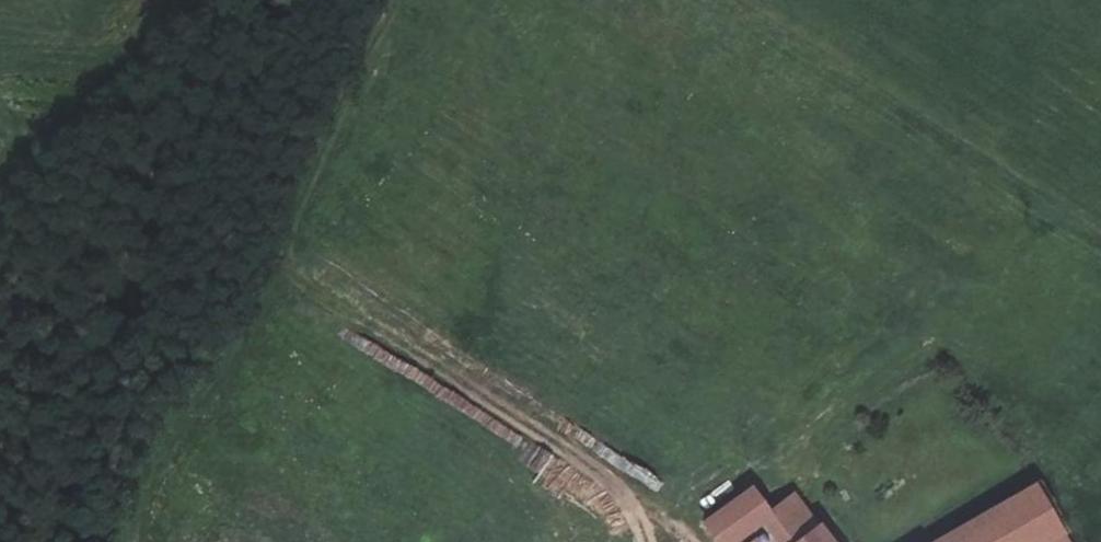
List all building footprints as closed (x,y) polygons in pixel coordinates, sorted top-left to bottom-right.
[(771,515),(753,483),(700,523),(714,541),(734,541),(771,515)] [(940,541),(1072,541),(1038,483),(940,541)] [(771,515),(765,523),(779,541),(833,541),(800,494),(771,515)]
